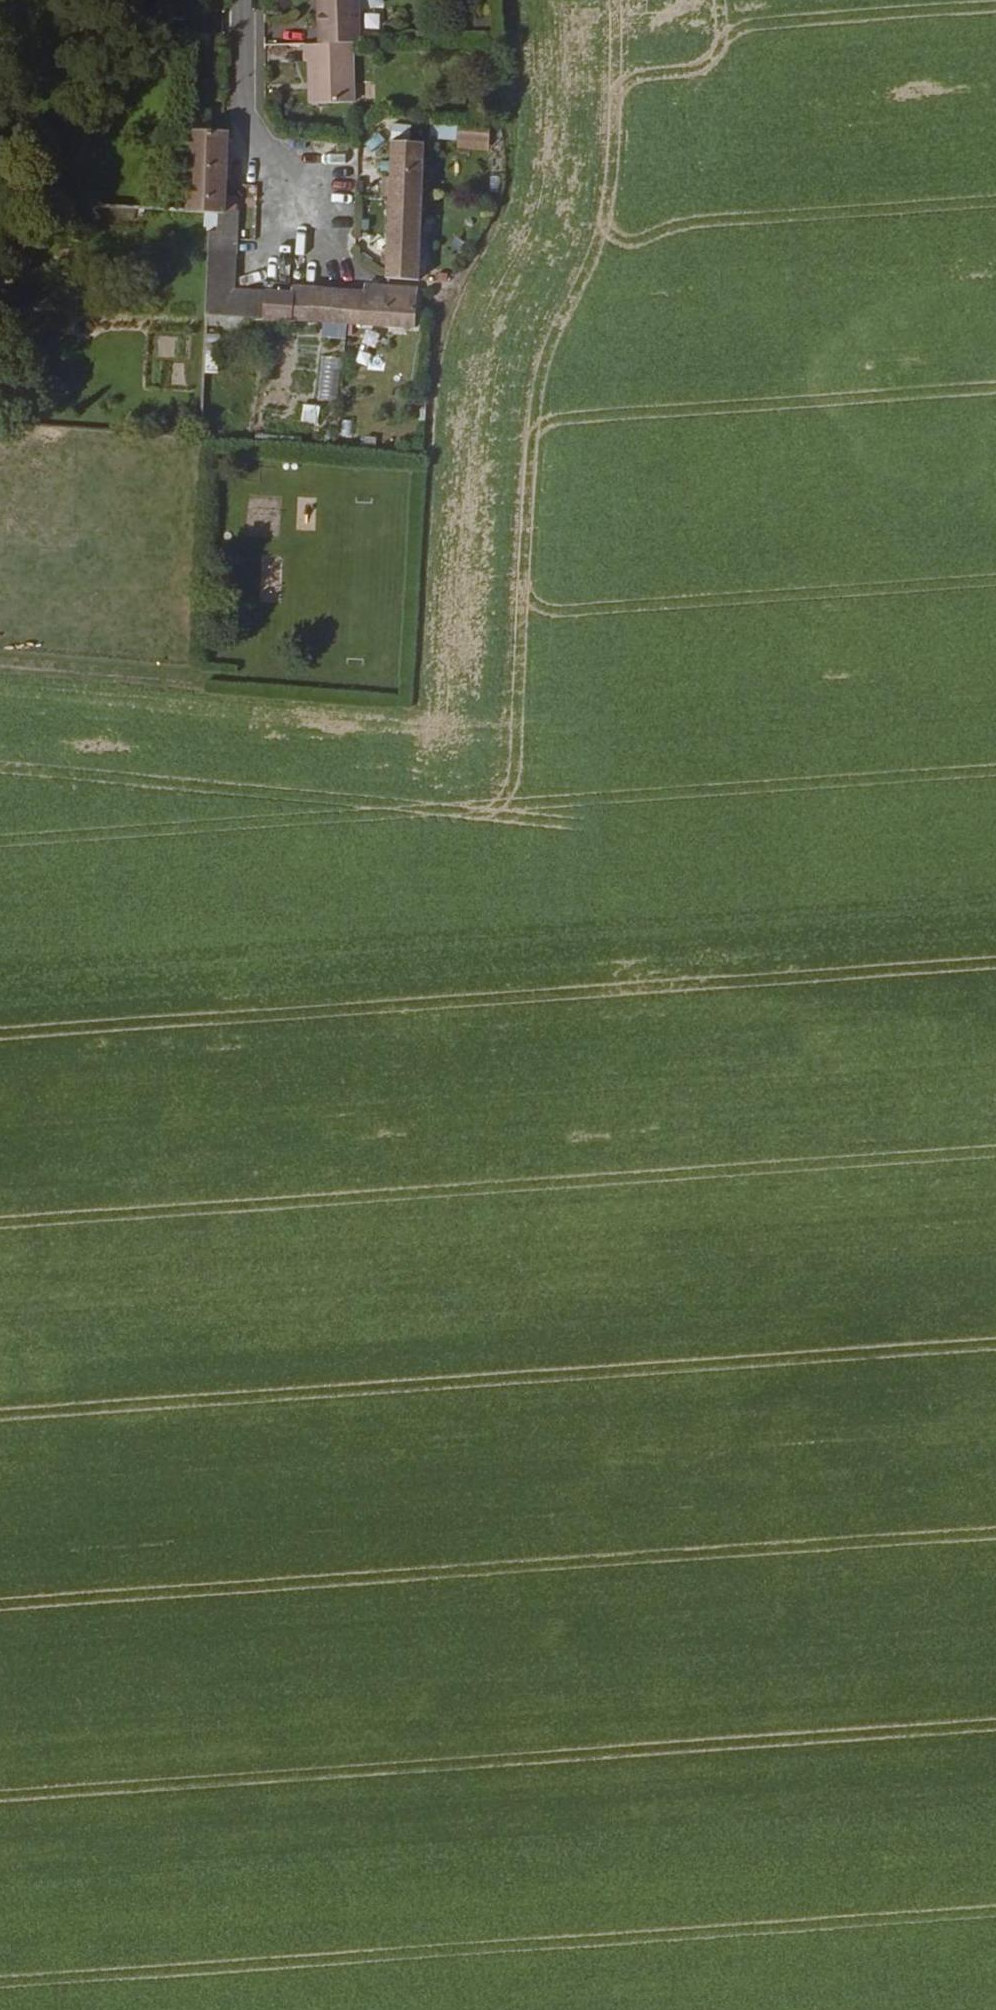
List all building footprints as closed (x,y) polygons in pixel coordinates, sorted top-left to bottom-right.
[(357,32),(369,32),(369,0),(325,0),(325,31),(357,32)] [(357,94),(357,32),(325,31),(308,31),(308,50),(315,49),(314,93),(357,94)] [(488,149),(489,131),(458,130),(458,121),(430,120),(429,138),(456,139),(455,148),(488,149)] [(217,124),(196,124),(195,140),(217,141),(217,124)] [(191,204),(219,205),(227,206),(228,141),(217,141),(195,140),(191,204)] [(425,155),(392,153),(389,272),(421,273),(425,155)] [(93,184),(63,184),(62,203),(92,204),(93,184)] [(227,206),(219,205),(218,226),(211,237),(208,316),(419,327),(421,283),(373,280),(373,288),(290,284),(289,292),(237,291),(239,206),(227,206)] [(322,355),(317,398),(336,400),(341,357),(322,355)] [(302,403),(301,421),(318,422),(320,404),(302,403)] [(297,497),(296,529),(314,530),(315,498),(297,497)] [(259,601),(281,601),(282,556),(261,555),(259,601)]
